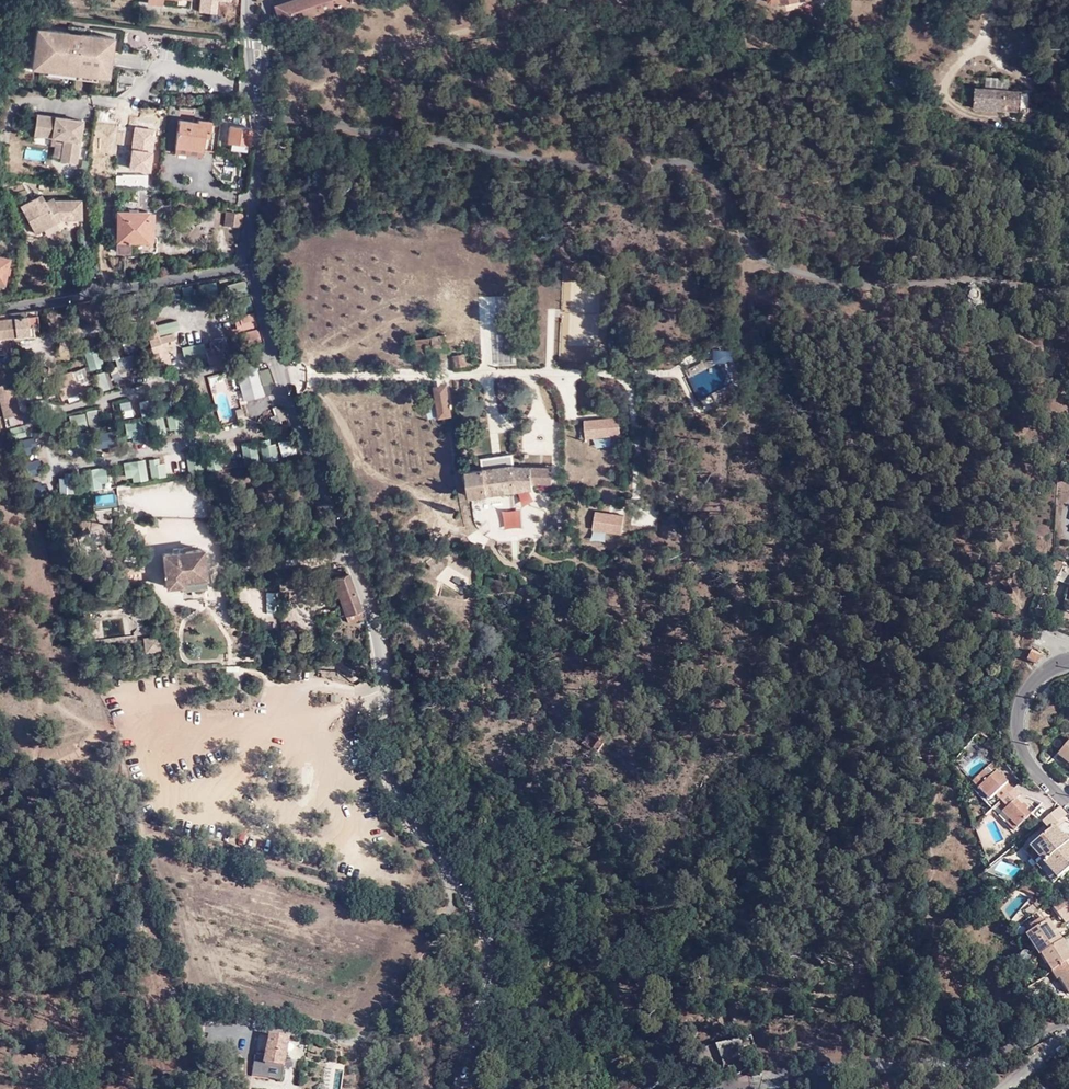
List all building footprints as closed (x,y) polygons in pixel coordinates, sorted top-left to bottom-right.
[(285,25),(351,2),(355,0),(296,0),(279,6),(285,25)] [(42,69),(42,72),(96,80),(96,75),(98,62),(109,64),(113,36),(91,33),(82,32),(82,27),(69,25),(68,30),(37,26),(33,54),(44,55),(42,69)] [(32,67),(42,69),(44,55),(33,54),(32,67)] [(98,62),(96,75),(108,76),(109,64),(98,62)] [(974,108),(1020,112),(1022,92),(1008,91),(976,88),(974,108)] [(83,120),(37,113),(34,134),(65,138),(62,160),(77,163),(83,120)] [(179,120),(176,147),(202,150),(204,137),(208,137),(210,121),(198,120),(197,122),(179,120)] [(251,128),(230,125),(227,143),(249,146),(251,128)] [(202,150),(176,147),(175,153),(201,156),(202,150)] [(149,188),(148,184),(148,162),(125,162),(124,188),(132,188),(140,188),(149,188)] [(33,209),(46,202),(42,194),(21,205),(28,218),(35,214),(33,209)] [(59,214),(61,219),(82,218),(81,200),(55,200),(54,198),(46,202),(33,209),(35,214),(28,218),(33,228),(40,223),(44,228),(57,221),(55,217),(59,214)] [(153,211),(138,211),(133,211),(119,212),(118,239),(118,251),(156,251),(156,235),(153,235),(153,211)] [(242,214),(226,212),(224,224),(241,227),(242,214)] [(36,233),(44,228),(40,223),(33,228),(36,233)] [(0,316),(0,338),(28,334),(27,328),(38,327),(36,311),(0,316)] [(150,340),(160,338),(157,327),(147,330),(150,340)] [(173,335),(160,338),(150,340),(158,369),(166,367),(162,349),(167,347),(175,345),(173,335)] [(446,346),(455,345),(457,345),(456,339),(445,340),(445,336),(431,337),(432,344),(415,346),(417,362),(428,361),(427,353),(433,352),(447,350),(446,346)] [(431,337),(414,340),(415,346),(432,344),(431,337)] [(208,364),(224,359),(221,346),(219,347),(218,342),(205,345),(208,364)] [(172,366),(167,347),(162,349),(166,367),(172,366)] [(457,356),(459,368),(466,367),(464,354),(457,356)] [(72,374),(64,377),(55,380),(62,399),(82,391),(79,383),(76,384),(72,374)] [(3,418),(21,413),(12,381),(17,381),(15,376),(6,377),(8,382),(0,385),(0,405),(3,418)] [(439,418),(450,415),(447,390),(435,392),(436,396),(439,418)] [(430,418),(439,418),(436,396),(427,398),(430,418)] [(585,438),(610,436),(610,431),(619,430),(618,418),(584,421),(585,438)] [(466,472),(470,496),(532,489),(532,483),(551,483),(551,469),(511,468),(510,457),(482,460),(484,470),(466,472)] [(121,508),(117,487),(91,490),(96,511),(121,508)] [(597,532),(622,534),(622,519),(598,517),(597,532)] [(182,591),(207,588),(202,550),(162,554),(165,587),(182,586),(182,591)] [(141,573),(142,573),(144,572),(144,566),(140,566),(139,565),(127,567),(128,575),(141,574),(141,573)] [(1068,586),(1068,583),(1068,568),(1066,566),(1059,582),(1068,586)] [(345,615),(360,609),(348,574),(332,579),(345,615)] [(363,618),(360,609),(345,615),(348,624),(358,620),(363,618)] [(358,620),(348,624),(347,624),(351,635),(361,631),(358,620)] [(160,652),(158,636),(143,638),(144,654),(160,652)] [(1027,660),(1035,664),(1039,655),(1031,651),(1027,660)] [(1068,764),(1068,742),(1058,755),(1068,764)] [(1026,821),(1030,816),(1016,801),(1019,797),(991,766),(972,783),(980,791),(977,794),(992,810),(996,805),(1002,800),(1008,807),(1003,812),(1010,820),(1006,824),(1014,831),(1026,821)] [(1002,800),(996,805),(1003,812),(1008,807),(1002,800)] [(1053,814),(1056,812),(1040,806),(1030,816),(1035,821),(1040,825),(1042,824),(1053,814)] [(1067,817),(1058,808),(1056,812),(1063,820),(1067,817)] [(1063,820),(1056,812),(1053,814),(1042,824),(1049,833),(1054,828),(1063,820)] [(1035,821),(1030,816),(1026,821),(1030,825),(1035,821)] [(1054,828),(1049,833),(1032,847),(1035,851),(1028,857),(1049,881),(1056,875),(1059,879),(1068,871),(1068,846),(1068,844),(1062,836),(1054,828)] [(1035,851),(1032,847),(1024,853),(1028,857),(1035,851)] [(990,879),(1008,886),(1010,880),(992,873),(990,879)] [(1056,875),(1049,881),(1052,885),(1059,879),(1056,875)] [(1021,890),(1035,895),(1037,890),(1023,885),(1021,890)] [(1010,924),(1015,930),(1038,911),(1029,901),(1010,924)] [(1015,930),(1013,932),(1019,941),(1027,936),(1032,932),(1030,929),(1045,920),(1038,911),(1015,930)] [(1047,923),(1045,920),(1030,929),(1032,932),(1047,923)] [(1027,936),(1040,957),(1041,956),(1058,982),(1060,979),(1068,993),(1068,958),(1047,923),(1032,932),(1027,936)] [(723,1064),(755,1045),(752,1035),(716,1045),(723,1064)] [(283,1067),(289,1039),(271,1036),(265,1064),(283,1067)] [(280,1080),(286,1081),(289,1071),(282,1070),(280,1080)]
